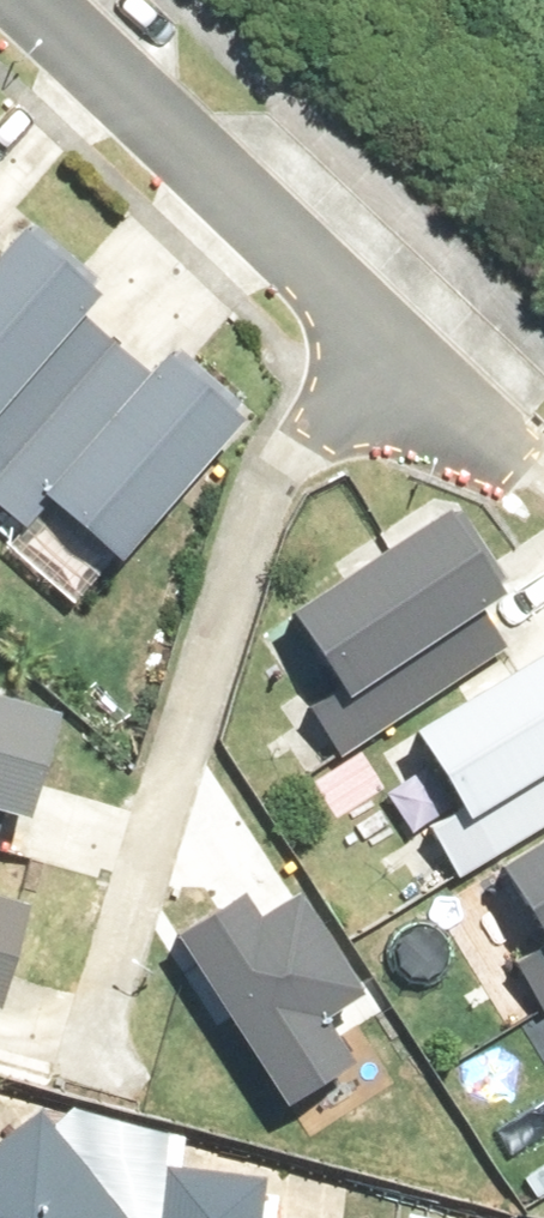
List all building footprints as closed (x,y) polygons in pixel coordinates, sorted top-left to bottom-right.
[(0,276),(0,506),(39,460),(119,371),(88,343),(118,308),(34,236),(0,276)] [(119,371),(39,460),(137,547),(244,428),(177,369),(150,399),(119,371)] [(450,510),(281,597),(321,674),(287,692),(317,748),(371,719),(478,666),(460,629),(501,607),(450,510)] [(395,733),(434,811),(399,828),(428,885),(483,857),(543,828),(543,659),(395,733)] [(61,816),(76,742),(0,727),(0,804),(61,816)] [(492,865),(531,943),(496,960),(525,1017),(543,1007),(543,839),(492,865)] [(307,882),(193,949),(294,1120),(360,1081),(329,1029),(378,1001),(307,882)] [(23,1003),(38,929),(0,922),(0,999),(23,1003)] [(0,1142),(0,1217),(148,1217),(54,1099),(0,1142)] [(264,1179),(177,1169),(172,1217),(259,1217),(264,1179)]
